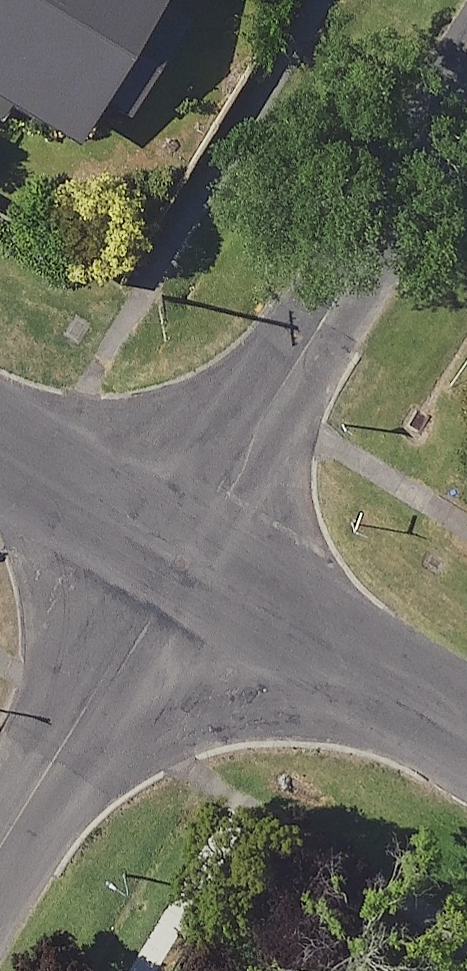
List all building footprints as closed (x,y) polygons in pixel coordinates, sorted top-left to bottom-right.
[(91,146),(180,0),(0,0),(0,90),(91,146)]
